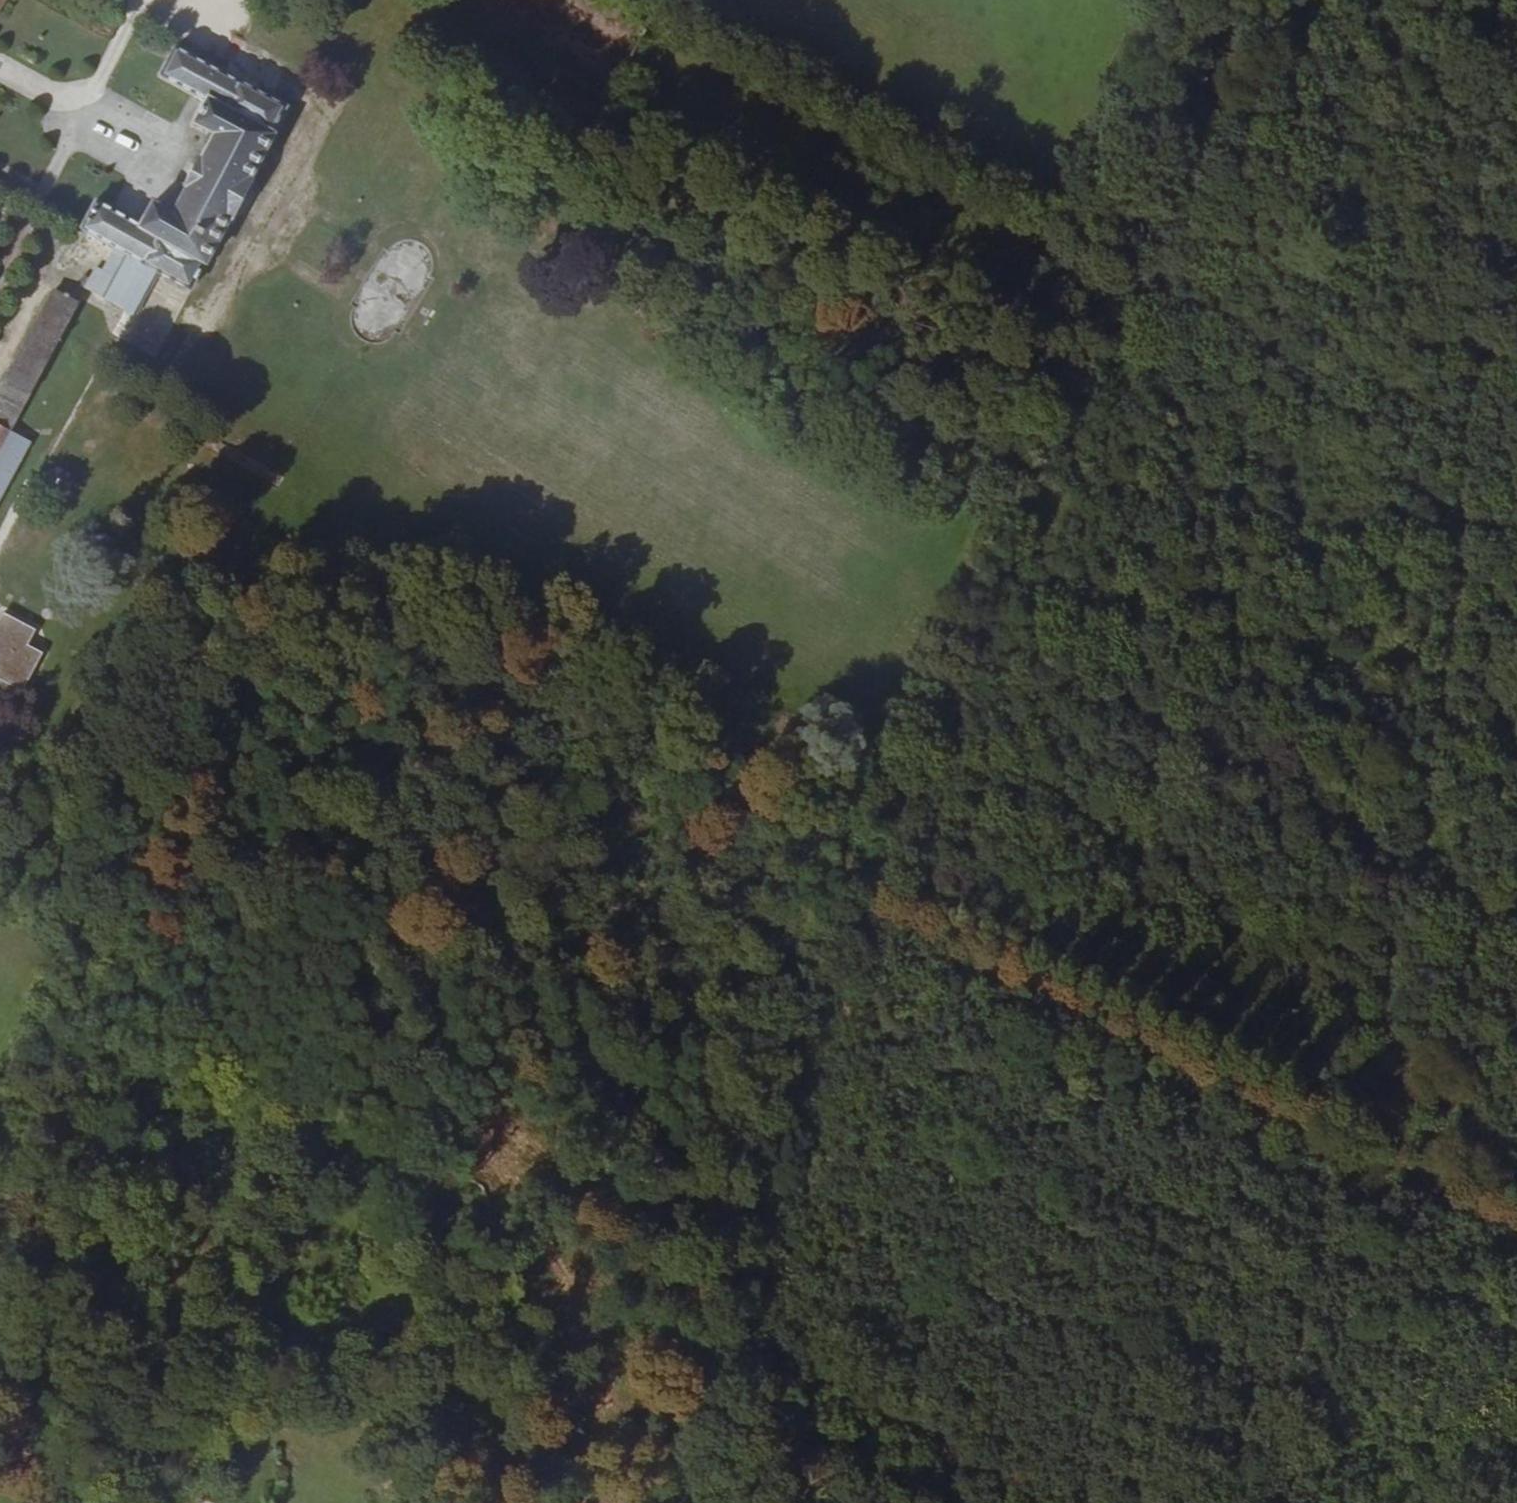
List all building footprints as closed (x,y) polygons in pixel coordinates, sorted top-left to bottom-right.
[(271,132),(284,105),(172,48),(158,77),(203,101),(191,124),(211,134),(198,160),(197,159),(183,187),(184,188),(172,213),(153,203),(140,225),(94,199),(79,227),(114,247),(101,270),(96,266),(84,287),(134,315),(156,273),(190,290),(204,263),(205,265),(228,219),(230,220),(251,180),(249,179),(273,134),(271,132)] [(80,302),(54,288),(0,390),(0,498),(30,441),(11,431),(80,302)] [(57,470),(53,471),(46,483),(47,489),(56,493),(61,493),(67,481),(67,475),(57,470)] [(35,630),(3,612),(0,617),(0,680),(21,692),(42,653),(28,645),(35,630)] [(531,1454),(523,1449),(514,1453),(513,1463),(521,1468),(530,1464),(531,1454)]
